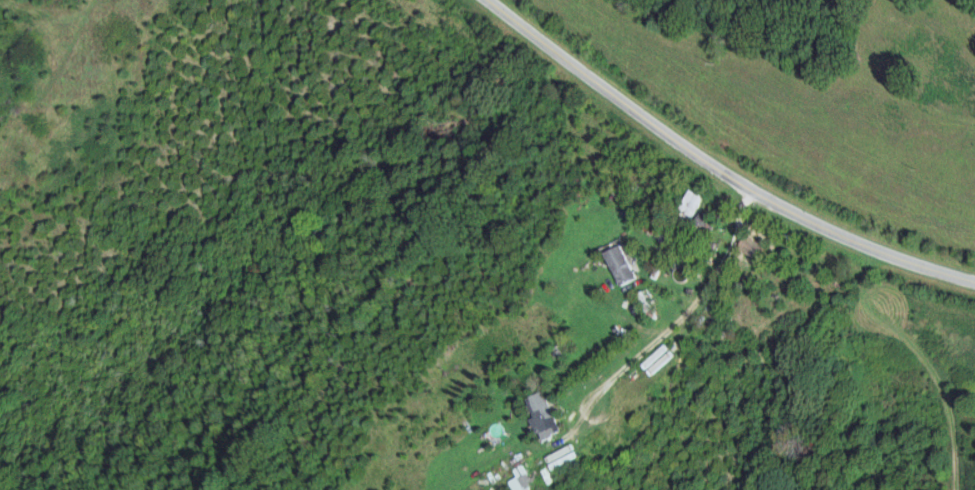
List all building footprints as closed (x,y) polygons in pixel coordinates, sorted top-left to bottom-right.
[(703,196),(689,189),(674,223),(688,229),(703,196)] [(637,279),(621,245),(605,253),(620,286),(637,279)] [(525,397),(537,440),(557,435),(545,392),(525,397)] [(508,482),(512,489),(524,489),(533,485),(522,464),(512,470),(516,477),(508,482)]
